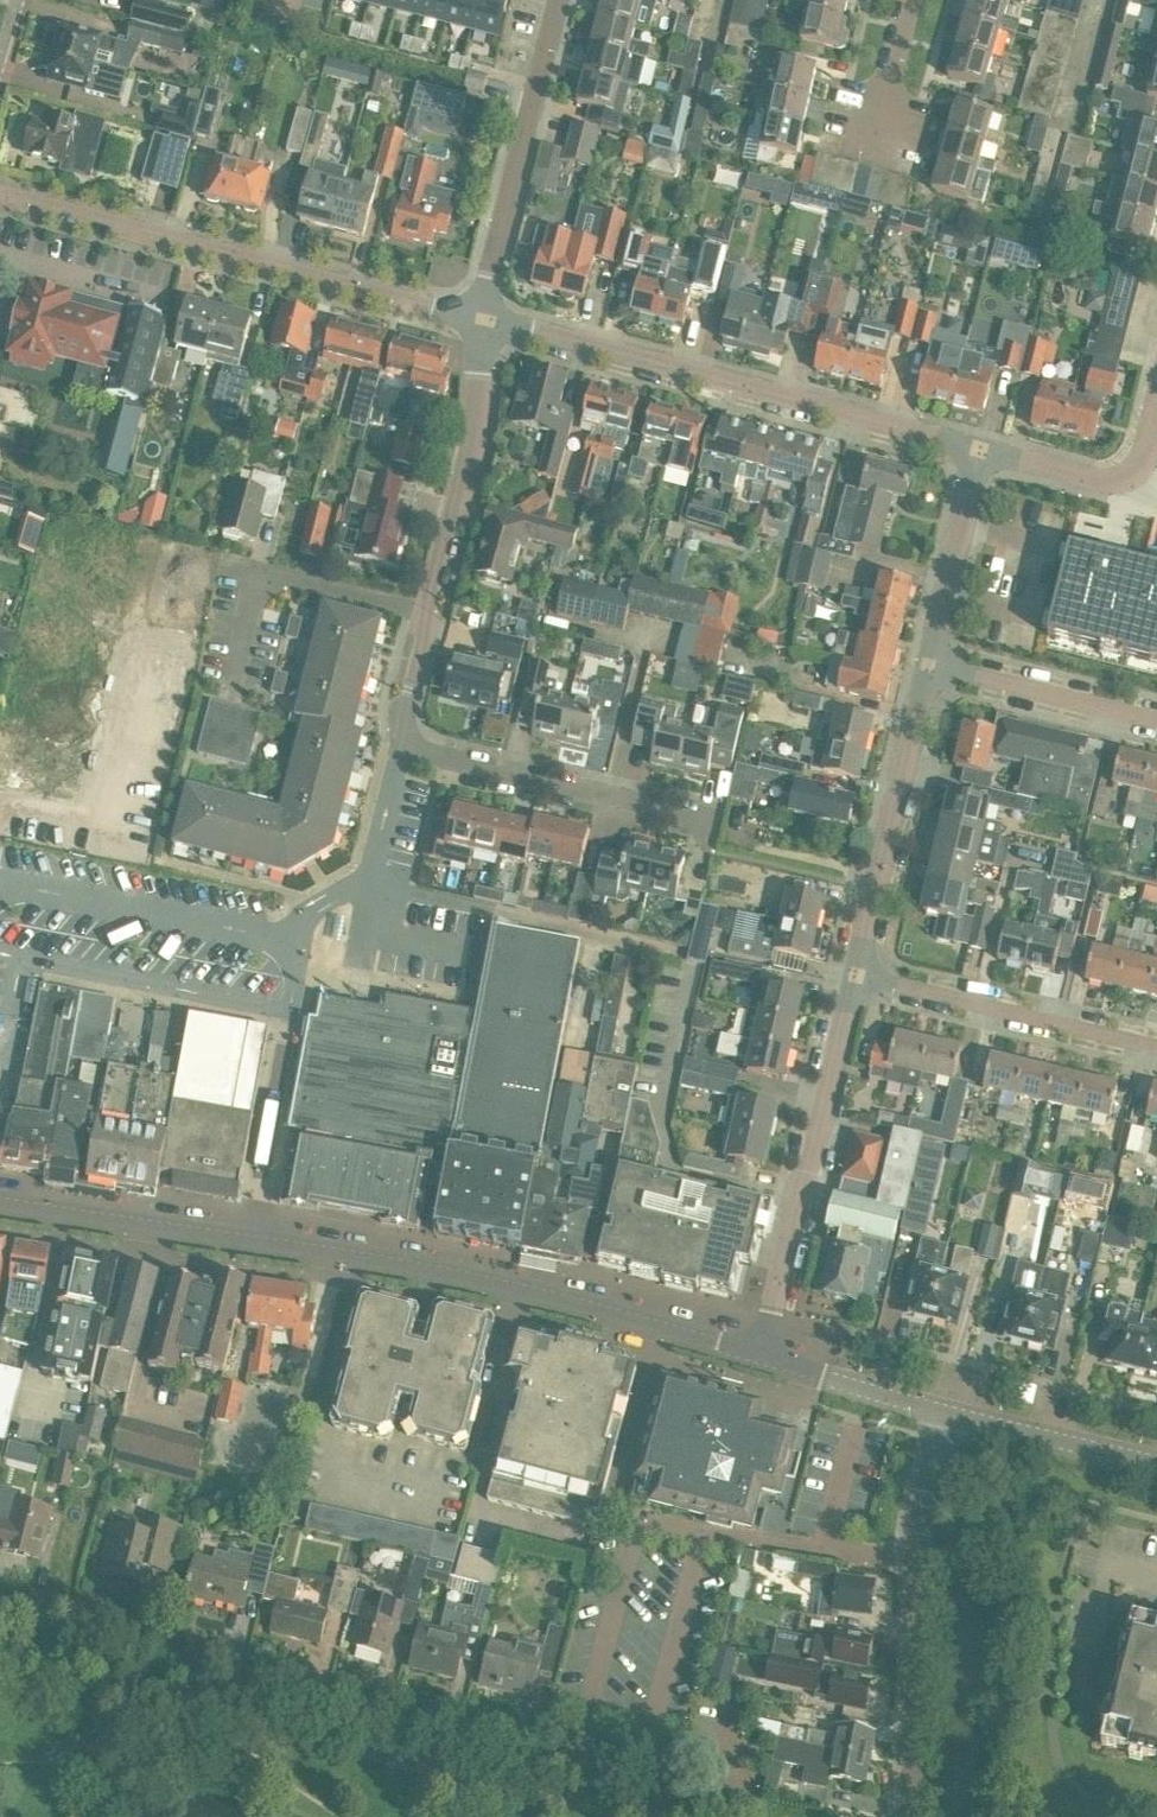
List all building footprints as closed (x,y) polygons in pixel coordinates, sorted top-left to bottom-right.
[(370,3),(395,10),(398,0),(370,0),(370,3)] [(425,0),(398,0),(395,10),(421,16),(425,0)] [(452,0),(425,0),(421,16),(447,23),(452,0)] [(480,0),(452,0),(447,23),(472,29),(480,0)] [(472,29),(499,36),(508,0),(480,0),(472,29)] [(605,8),(602,18),(639,27),(651,30),(658,0),(600,0),(598,6),(605,8)] [(736,11),(767,18),(769,6),(740,0),(738,0),(736,11)] [(810,12),(847,20),(851,0),(812,0),(810,12)] [(1005,18),(1010,1),(1006,0),(973,0),(967,19),(1002,30),(1016,34),(1019,22),(1005,18)] [(1080,19),(1083,7),(1058,0),(1051,0),(1048,10),(1080,19)] [(1111,27),(1123,30),(1130,1),(1125,0),(1118,0),(1111,27)] [(139,2),(134,21),(189,36),(194,17),(139,2)] [(736,11),(733,24),(764,31),(767,18),(736,11)] [(841,48),(843,49),(849,46),(851,35),(847,30),(845,30),(847,20),(810,12),(804,41),(805,41),(802,51),(824,56),(826,45),(841,48)] [(1046,16),(1043,28),(1075,38),(1078,25),(1046,16)] [(648,47),(635,43),(639,27),(602,18),(595,46),(632,56),(632,55),(650,60),(653,47),(648,46),(648,47)] [(967,19),(959,49),(994,59),(1002,30),(967,19)] [(162,49),(167,33),(134,24),(128,45),(64,27),(56,52),(96,63),(96,62),(125,71),(129,55),(134,56),(140,43),(162,49)] [(350,38),(360,41),(364,27),(353,24),(350,38)] [(730,37),(761,44),(764,31),(733,24),(730,37)] [(374,29),(364,27),(360,41),(370,44),(374,29)] [(1111,27),(1104,56),(1116,59),(1123,30),(1111,27)] [(1043,28),(1039,41),(1071,50),(1075,38),(1043,28)] [(411,55),(414,40),(404,37),(401,52),(411,55)] [(411,55),(421,57),(425,43),(414,40),(411,55)] [(685,70),(687,71),(699,74),(706,44),(692,41),(685,70)] [(1039,41),(1036,53),(1068,63),(1071,50),(1039,41)] [(595,46),(588,74),(625,84),(632,56),(595,46)] [(714,46),(707,75),(719,78),(720,79),(727,49),(714,46)] [(997,77),(989,75),(994,59),(959,49),(951,77),(978,85),(975,95),(990,100),(997,77)] [(93,74),(96,63),(56,52),(49,78),(106,94),(111,79),(93,74)] [(1064,75),(1068,63),(1036,53),(1032,66),(1064,75)] [(448,71),(458,73),(462,59),(452,56),(450,65),(448,71)] [(1104,56),(1096,88),(1108,91),(1116,59),(1104,56)] [(472,62),(462,59),(458,73),(468,76),(472,62)] [(336,77),(339,64),(329,61),(326,74),(336,77)] [(782,61),(775,91),(811,99),(817,69),(782,61)] [(1121,104),(1121,105),(1154,114),(1156,101),(1156,69),(1155,69),(1148,97),(1115,88),(1112,102),(1121,104)] [(687,71),(681,98),(693,101),(699,74),(687,71)] [(371,84),(370,84),(368,94),(379,97),(384,75),(374,73),(371,84)] [(487,94),(491,79),(491,78),(474,73),(470,90),(487,94)] [(1030,73),(1027,85),(1059,94),(1062,82),(1030,73)] [(594,107),(591,121),(622,129),(633,86),(625,84),(588,74),(587,76),(581,74),(577,90),(583,92),(580,104),(594,107)] [(707,75),(701,103),(713,106),(719,78),(707,75)] [(412,109),(406,134),(419,138),(422,128),(456,136),(459,121),(460,121),(466,97),(461,96),(442,91),(418,85),(412,109)] [(1027,85),(1023,97),(1055,107),(1059,94),(1027,85)] [(204,103),(195,135),(211,140),(224,94),(207,89),(204,103)] [(775,91),(769,119),(804,127),(811,99),(775,91)] [(157,130),(194,140),(195,135),(204,103),(185,97),(180,115),(162,110),(157,130)] [(1052,118),(1055,107),(1023,97),(1020,109),(1038,114),(1051,118),(1052,118)] [(693,101),(681,98),(675,128),(673,134),(657,129),(652,145),(681,154),(687,130),(693,101)] [(379,113),(381,104),(370,101),(368,111),(379,113)] [(701,103),(694,132),(706,135),(713,106),(701,103)] [(960,104),(952,133),(987,143),(987,144),(1002,148),(1006,136),(990,131),(995,114),(960,104)] [(1134,153),(1156,159),(1156,129),(1150,127),(1154,114),(1121,105),(1118,119),(1128,121),(1121,149),(1134,153)] [(299,110),(297,117),(287,151),(302,154),(313,113),(299,110)] [(311,130),(301,166),(302,166),(316,170),(314,177),(302,220),(333,229),(345,185),(349,171),(318,162),(326,134),(331,116),(316,113),(311,130)] [(1034,127),(1048,131),(1051,118),(1038,114),(1034,127)] [(76,123),(48,116),(45,125),(35,123),(27,152),(66,162),(64,167),(85,172),(99,121),(78,115),(76,123)] [(804,127),(769,119),(757,116),(755,129),(766,131),(762,147),(760,147),(757,163),(775,167),(779,151),(798,155),(804,127)] [(604,131),(576,124),(566,160),(594,168),(604,131)] [(377,176),(392,180),(394,180),(403,144),(401,144),(404,133),(390,129),(377,176)] [(982,159),(987,144),(987,143),(952,133),(947,131),(942,149),(947,151),(943,162),(979,172),(979,171),(994,175),(998,163),(982,159)] [(1048,131),(1041,158),(1044,159),(1054,162),(1061,135),(1048,131)] [(144,180),(159,185),(164,166),(183,172),(191,141),(172,136),(171,140),(156,136),(144,180)] [(1086,172),(1093,142),(1070,136),(1063,164),(1073,167),(1073,168),(1086,172)] [(214,159),(204,195),(207,201),(217,204),(221,199),(234,203),(250,140),(237,137),(230,163),(214,159)] [(234,203),(243,205),(244,211),(254,214),(259,210),(262,210),(272,174),(255,169),(262,143),(250,140),(234,203)] [(651,149),(652,146),(629,140),(624,161),(646,167),(651,149)] [(684,154),(701,158),(704,145),(687,141),(684,154)] [(566,151),(544,145),(533,185),(555,191),(566,151)] [(651,149),(646,167),(654,169),(660,151),(651,149)] [(1134,153),(1127,181),(1114,178),(1114,179),(1156,190),(1156,159),(1134,153)] [(813,185),(828,188),(835,159),(820,156),(813,185)] [(406,193),(395,234),(399,235),(398,239),(412,243),(413,239),(432,244),(436,229),(447,232),(454,209),(458,194),(433,188),(439,167),(415,160),(409,158),(400,191),(406,193)] [(828,188),(842,192),(848,163),(835,159),(828,188)] [(1046,191),(1054,162),(1044,159),(1036,188),(1046,191)] [(970,200),(979,172),(943,162),(935,190),(970,200)] [(842,192),(855,195),(862,166),(848,163),(842,192)] [(1063,164),(1056,194),(1066,196),(1073,168),(1073,167),(1063,164)] [(855,195),(868,199),(876,170),(862,166),(855,195)] [(868,199),(881,202),(889,173),(876,170),(868,199)] [(345,185),(333,229),(366,237),(378,194),(375,193),(379,177),(366,174),(363,189),(345,185)] [(777,181),(750,174),(746,188),(774,195),(777,181)] [(1156,216),(1156,190),(1114,179),(1107,206),(1107,207),(1156,220),(1156,216)] [(792,201),(791,203),(841,216),(842,213),(846,197),(796,185),(792,201)] [(1028,217),(1039,220),(1046,191),(1036,188),(1028,217)] [(1056,194),(1048,222),(1058,225),(1066,196),(1056,194)] [(868,220),(873,203),(846,196),(846,197),(842,213),(867,219),(868,220)] [(1116,221),(1108,253),(1126,257),(1129,243),(1149,248),(1156,220),(1107,207),(1107,206),(1096,203),(1093,216),(1116,221)] [(900,231),(906,212),(894,209),(888,228),(900,231)] [(574,237),(559,292),(563,293),(565,298),(569,301),(574,300),(577,297),(585,299),(594,262),(596,258),(608,261),(609,261),(621,264),(630,232),(629,232),(624,231),(628,216),(606,211),(601,231),(600,236),(598,243),(575,237),(574,237)] [(929,219),(924,237),(934,240),(939,222),(929,219)] [(990,239),(942,227),(938,242),(986,255),(990,239)] [(540,268),(535,286),(559,292),(574,237),(543,228),(533,265),(540,268)] [(643,278),(634,312),(659,318),(672,269),(671,269),(671,268),(669,267),(673,253),(651,248),(654,238),(630,232),(621,264),(620,271),(643,278)] [(696,275),(694,284),(718,290),(720,280),(730,245),(729,244),(705,238),(699,261),(695,275),(696,275)] [(1005,264),(1028,270),(1032,252),(1010,246),(1005,264)] [(1076,257),(1054,251),(1051,264),(1072,270),(1076,257)] [(1117,268),(1113,280),(1139,287),(1143,275),(1117,268)] [(683,325),(694,284),(696,275),(695,275),(672,269),(659,318),(683,325)] [(761,319),(765,298),(741,292),(746,273),(736,271),(728,269),(720,299),(733,303),(731,311),(724,340),(725,340),(724,345),(723,346),(737,349),(738,344),(753,348),(761,319)] [(826,278),(810,274),(800,310),(816,315),(826,278)] [(826,278),(816,315),(832,319),(842,282),(826,278)] [(1136,300),(1139,287),(1113,280),(1110,293),(1136,300)] [(70,297),(31,286),(13,353),(52,364),(55,355),(82,362),(75,387),(127,401),(124,410),(142,414),(148,416),(156,385),(163,347),(170,319),(163,317),(164,316),(132,308),(132,309),(74,294),(72,300),(70,300),(70,297)] [(904,289),(892,335),(909,340),(918,308),(917,308),(921,293),(904,289)] [(1108,296),(1090,292),(1085,310),(1103,315),(1108,296)] [(1110,293),(1107,306),(1133,313),(1136,300),(1110,293)] [(784,303),(765,298),(761,319),(753,348),(783,355),(796,304),(785,301),(784,303)] [(223,311),(192,303),(180,348),(191,351),(190,356),(192,361),(195,365),(208,368),(210,362),(223,311)] [(1130,325),(1133,313),(1107,306),(1103,318),(1130,325)] [(287,309),(277,347),(292,351),(285,377),(293,379),(289,392),(310,398),(316,375),(315,375),(305,372),(314,339),(314,338),(311,338),(316,317),(297,312),(287,309)] [(242,369),(254,320),(223,311),(210,362),(228,367),(225,376),(235,378),(224,419),(237,422),(239,415),(250,371),(242,369)] [(966,356),(969,345),(935,336),(940,317),(924,313),(916,341),(934,345),(920,396),(953,405),(966,356)] [(1103,318),(1100,331),(1126,338),(1130,325),(1103,318)] [(352,367),(363,327),(348,323),(348,326),(335,322),(325,360),(352,367)] [(859,342),(849,379),(881,388),(894,340),(886,338),(889,328),(877,325),(864,322),(862,330),(859,342)] [(823,342),(816,371),(818,371),(849,379),(859,342),(862,330),(841,324),(840,327),(831,324),(830,324),(828,323),(823,342)] [(1000,369),(1022,374),(1031,342),(1033,331),(1005,324),(999,351),(1004,352),(1000,369)] [(375,330),(363,327),(352,367),(365,371),(356,404),(357,404),(354,418),(369,422),(373,408),(374,408),(384,369),(380,368),(389,336),(374,333),(375,330)] [(1123,350),(1126,338),(1100,331),(1097,344),(1123,350)] [(390,373),(415,380),(425,343),(409,339),(408,342),(399,339),(390,373)] [(1031,342),(1022,374),(1040,379),(1044,363),(1048,346),(1031,342)] [(452,376),(446,374),(451,353),(438,349),(439,347),(425,343),(415,380),(411,391),(446,400),(452,376)] [(1120,363),(1123,350),(1097,344),(1093,357),(1120,363)] [(182,353),(163,347),(156,385),(172,389),(182,353)] [(985,361),(966,356),(953,405),(985,413),(997,366),(984,363),(985,361)] [(310,398),(309,404),(316,406),(317,406),(319,399),(323,400),(329,375),(316,372),(315,375),(316,375),(310,398)] [(1086,401),(1073,398),(1064,434),(1095,441),(1107,395),(1113,397),(1117,378),(1093,372),(1086,401)] [(560,479),(577,414),(561,409),(568,381),(538,373),(533,393),(523,390),(514,424),(552,434),(542,473),(540,472),(540,474),(560,479)] [(1064,434),(1073,398),(1075,387),(1045,379),(1034,426),(1064,434)] [(381,424),(391,384),(381,382),(374,409),(373,409),(370,422),(381,424)] [(591,437),(586,456),(584,456),(578,478),(593,482),(588,498),(589,498),(616,393),(593,386),(584,422),(598,426),(594,438),(591,437)] [(616,393),(589,498),(596,500),(607,494),(614,466),(613,463),(618,444),(617,444),(620,431),(631,434),(640,399),(616,393)] [(668,459),(681,409),(666,405),(666,408),(654,405),(647,434),(645,433),(638,460),(633,459),(630,473),(629,477),(630,477),(645,481),(649,465),(666,469),(668,459)] [(1127,408),(1117,405),(1113,422),(1123,425),(1127,408)] [(666,469),(692,476),(708,419),(696,416),(696,413),(681,409),(671,448),(666,469)] [(131,454),(142,414),(124,410),(108,472),(107,472),(125,477),(131,454)] [(293,444),(298,426),(281,421),(276,439),(293,444)] [(739,476),(740,476),(752,430),(723,422),(714,457),(728,461),(722,484),(736,488),(739,476)] [(428,432),(403,425),(392,462),(417,469),(428,432)] [(750,503),(760,505),(767,479),(768,479),(769,472),(770,472),(779,437),(752,430),(740,476),(756,480),(750,503)] [(796,543),(812,548),(821,516),(822,516),(834,471),(818,467),(823,449),(779,437),(770,472),(797,479),(792,497),(795,498),(795,502),(797,508),(806,509),(804,517),(803,516),(796,543)] [(871,463),(864,493),(848,489),(835,539),(821,536),(817,551),(853,560),(856,546),(880,552),(894,496),(907,499),(913,474),(871,463)] [(626,490),(627,485),(630,477),(629,477),(630,473),(620,470),(613,499),(623,501),(626,490)] [(277,520),(287,482),(256,474),(252,490),(236,485),(224,531),(226,532),(225,536),(241,541),(242,536),(256,540),(263,516),(277,520)] [(403,485),(361,474),(353,505),(372,510),(359,557),(395,567),(403,536),(406,537),(411,516),(392,511),(398,485),(403,487),(403,485)] [(779,482),(768,479),(767,479),(760,505),(753,533),(770,536),(772,530),(767,528),(779,482)] [(125,493),(127,485),(115,481),(113,490),(125,493)] [(16,502),(20,487),(0,482),(0,498),(16,502)] [(332,514),(314,509),(302,555),(320,559),(332,514)] [(725,529),(727,519),(690,509),(687,519),(724,531),(725,529)] [(145,512),(142,525),(160,530),(164,516),(145,512)] [(120,523),(136,528),(138,519),(122,515),(120,523)] [(523,539),(540,543),(542,544),(547,525),(509,515),(504,532),(490,528),(477,575),(488,578),(487,582),(502,586),(503,582),(510,584),(523,539)] [(35,557),(47,522),(30,517),(19,552),(35,557)] [(667,537),(681,541),(684,527),(670,523),(667,537)] [(580,534),(547,525),(542,544),(575,553),(580,534)] [(1046,647),(1156,675),(1156,558),(1073,537),(1070,548),(1069,551),(1066,566),(1053,618),(1049,633),(1048,636),(1046,647)] [(832,560),(801,553),(794,584),(825,591),(832,560)] [(883,577),(879,594),(876,605),(907,612),(914,584),(883,577)] [(643,617),(651,584),(637,581),(636,586),(633,599),(629,614),(643,617)] [(592,624),(600,591),(567,584),(559,617),(578,621),(592,624)] [(624,584),(621,596),(633,599),(636,586),(624,584)] [(665,587),(651,584),(643,617),(657,620),(665,587)] [(846,586),(843,598),(863,602),(866,591),(846,586)] [(672,589),(665,587),(657,620),(670,623),(678,590),(672,589)] [(686,592),(678,590),(670,623),(685,626),(693,594),(686,592)] [(600,591),(592,624),(625,632),(629,614),(633,599),(621,596),(600,591)] [(709,597),(693,594),(685,626),(701,630),(701,629),(709,597)] [(701,629),(726,635),(731,636),(740,603),(712,596),(711,598),(709,597),(701,629)] [(817,600),(807,598),(803,616),(814,618),(817,600)] [(843,599),(841,607),(857,611),(855,618),(872,622),(876,605),(864,602),(863,602),(843,598),(843,599)] [(901,640),(907,612),(876,605),(872,622),(870,633),(901,640)] [(308,722),(297,768),(287,808),(278,812),(189,790),(175,847),(290,875),(335,851),(365,735),(355,732),(383,622),(326,608),(298,720),(308,722)] [(286,640),(297,642),(298,643),(303,621),(292,618),(286,640)] [(2,654),(11,657),(18,634),(0,628),(0,650),(2,654)] [(717,674),(725,641),(726,635),(701,629),(701,630),(692,664),(691,664),(690,667),(717,674)] [(847,634),(846,641),(844,647),(837,646),(834,659),(893,673),(901,640),(870,633),(869,638),(847,634)] [(809,637),(798,634),(795,648),(806,650),(809,637)] [(527,643),(518,641),(494,635),(489,655),(505,659),(502,671),(455,659),(446,698),(498,711),(500,702),(512,705),(527,643)] [(622,648),(603,643),(600,657),(618,662),(622,648)] [(838,690),(887,701),(893,673),(834,659),(833,661),(832,660),(826,687),(830,688),(830,687),(838,689),(838,690)] [(532,737),(561,743),(572,698),(555,694),(558,681),(547,679),(550,666),(531,662),(529,674),(530,674),(527,687),(529,687),(525,705),(539,708),(532,737)] [(289,676),(277,673),(272,694),(283,697),(289,676)] [(591,702),(572,698),(561,743),(589,750),(596,722),(615,726),(624,688),(605,684),(604,690),(594,688),(591,702)] [(786,691),(784,700),(793,703),(795,693),(796,692),(786,690),(786,691)] [(793,703),(792,706),(820,712),(823,698),(796,692),(795,693),(793,703)] [(263,715),(212,702),(199,754),(250,767),(263,715)] [(646,702),(639,731),(659,736),(655,752),(652,765),(680,772),(691,726),(676,722),(679,709),(667,707),(646,702)] [(826,712),(820,740),(867,752),(873,723),(842,716),(826,712)] [(691,726),(680,772),(710,779),(716,750),(730,753),(737,724),(722,720),(719,733),(691,726)] [(1082,774),(1090,741),(1014,722),(1013,729),(998,726),(996,734),(997,734),(995,741),(1003,743),(999,757),(1027,763),(1019,796),(1033,799),(1087,812),(1093,787),(1095,777),(1082,774)] [(967,769),(963,783),(963,784),(974,786),(992,789),(996,774),(988,772),(992,755),(999,757),(1003,743),(995,741),(997,734),(996,734),(967,727),(958,767),(967,769)] [(763,731),(749,728),(747,739),(761,743),(763,731)] [(811,769),(827,773),(860,781),(867,752),(820,740),(818,740),(811,769)] [(1136,819),(1138,819),(1142,805),(1146,792),(1154,761),(1122,753),(1115,784),(1131,788),(1124,816),(1126,816),(1136,819)] [(763,755),(759,769),(803,779),(806,766),(763,755)] [(1156,794),(1156,762),(1154,761),(1146,792),(1156,794)] [(826,791),(804,786),(805,780),(803,780),(803,779),(759,769),(759,770),(737,765),(730,797),(753,803),(757,784),(784,790),(783,796),(797,799),(794,813),(850,826),(855,801),(826,795),(826,791)] [(1019,796),(992,789),(974,786),(971,799),(951,795),(945,824),(1002,837),(1004,825),(986,821),(990,803),(1029,813),(1033,799),(1019,796)] [(426,857),(442,860),(442,861),(470,868),(473,852),(482,814),(471,812),(473,805),(456,801),(451,821),(436,817),(426,857)] [(1138,819),(1149,822),(1152,823),(1156,809),(1155,809),(1155,808),(1142,805),(1138,819)] [(509,821),(482,814),(473,852),(500,859),(509,821)] [(1126,816),(1123,827),(1133,830),(1136,819),(1126,816)] [(528,858),(554,863),(562,826),(536,820),(535,826),(528,858)] [(527,865),(528,858),(535,826),(509,821),(500,859),(527,865)] [(945,824),(938,852),(977,861),(977,862),(995,866),(1002,837),(945,824)] [(590,833),(562,826),(554,863),(582,870),(590,833)] [(600,862),(593,895),(603,897),(607,898),(618,900),(618,901),(624,903),(630,899),(631,892),(647,896),(657,849),(629,843),(626,857),(603,851),(600,862)] [(657,849),(647,896),(687,905),(684,916),(699,919),(702,904),(706,885),(694,882),(689,872),(683,870),(686,856),(657,849)] [(1052,879),(1059,881),(1089,887),(1092,872),(1076,861),(1077,855),(1058,851),(1052,879)] [(938,852),(931,881),(1000,897),(1003,886),(973,879),(976,862),(977,861),(938,852)] [(435,874),(423,871),(420,886),(432,888),(435,874)] [(1030,898),(1041,901),(1046,878),(1018,872),(1014,890),(1031,890),(1030,898)] [(708,890),(720,892),(744,898),(747,884),(723,878),(723,877),(712,874),(708,890)] [(580,875),(569,921),(584,924),(584,923),(589,905),(595,879),(580,875)] [(1052,879),(1046,878),(1041,901),(1053,904),(1059,881),(1052,879)] [(988,950),(1000,897),(931,881),(924,911),(942,915),(937,936),(939,936),(939,939),(955,942),(956,940),(958,941),(966,904),(981,908),(972,947),(988,950)] [(1146,887),(1143,900),(1156,903),(1156,890),(1146,887)] [(475,899),(489,902),(492,892),(478,889),(475,899)] [(489,902),(505,906),(507,895),(492,892),(489,902)] [(790,894),(784,922),(825,931),(825,930),(818,929),(824,901),(790,894)] [(519,898),(516,909),(533,912),(535,902),(519,898)] [(1035,932),(1027,965),(1032,967),(1035,971),(1045,973),(1049,971),(1055,972),(1060,953),(1073,957),(1081,927),(1050,919),(1053,904),(1041,901),(1033,931),(1035,932)] [(704,905),(700,919),(699,919),(688,960),(706,965),(721,908),(704,905)] [(1104,913),(1091,910),(1085,937),(1098,939),(1104,913)] [(728,952),(776,963),(779,951),(812,958),(814,949),(817,950),(821,947),(825,931),(784,922),(762,917),(758,934),(757,933),(755,944),(731,939),(728,952)] [(641,921),(632,919),(627,922),(624,934),(637,936),(641,921)] [(999,959),(1027,965),(1035,932),(1033,931),(1007,925),(999,959)] [(446,1187),(438,1233),(500,1245),(502,1237),(526,1241),(536,1188),(535,1188),(581,942),(494,926),(478,1013),(476,1024),(446,1187)] [(1112,952),(1127,956),(1133,931),(1118,927),(1112,952)] [(1133,931),(1127,956),(1130,956),(1140,959),(1142,948),(1143,946),(1145,934),(1135,931),(1133,931)] [(1088,980),(1120,988),(1127,957),(1095,950),(1088,980)] [(617,957),(605,1017),(604,1017),(597,1055),(598,1055),(591,1092),(583,1137),(581,1138),(578,1151),(585,1152),(582,1170),(581,1170),(578,1183),(577,1184),(574,1195),(562,1258),(583,1262),(584,1256),(594,1258),(603,1214),(600,1213),(608,1173),(597,1171),(605,1130),(626,1134),(633,1100),(640,1063),(612,1058),(619,1020),(620,1020),(632,960),(617,957)] [(1151,995),(1156,969),(1156,964),(1127,957),(1120,988),(1151,995)] [(713,962),(711,974),(717,976),(755,983),(749,1011),(798,1022),(805,991),(770,983),(759,981),(761,973),(761,972),(719,963),(713,962)] [(83,994),(43,986),(31,1055),(27,1054),(6,1168),(51,1175),(65,1087),(68,1087),(73,1059),(71,1059),(83,994)] [(85,993),(85,994),(83,994),(71,1059),(73,1059),(104,1065),(116,999),(85,993)] [(296,1139),(284,1203),(321,1210),(322,1206),(385,1218),(384,1222),(422,1229),(430,1184),(446,1187),(478,1013),(415,1001),(413,1012),(323,996),(315,1043),(310,1042),(310,1046),(305,1045),(290,1128),(300,1130),(298,1139),(296,1139)] [(792,1050),(798,1022),(749,1011),(743,1039),(792,1050)] [(152,1047),(148,1067),(143,1066),(142,1072),(159,1075),(164,1050),(165,1050),(172,1015),(157,1012),(150,1046),(152,1047)] [(715,1033),(718,1018),(697,1013),(694,1028),(715,1033)] [(256,1114),(266,1056),(271,1030),(192,1015),(180,1080),(175,1101),(256,1114)] [(743,1039),(721,1034),(717,1055),(738,1059),(752,1062),(750,1072),(785,1080),(792,1050),(743,1039)] [(878,1045),(871,1077),(888,1082),(919,1089),(921,1080),(923,1073),(924,1073),(931,1043),(899,1035),(896,1049),(878,1045)] [(923,1073),(921,1080),(934,1083),(936,1076),(956,1081),(964,1050),(931,1043),(924,1073),(923,1073)] [(688,1058),(685,1071),(738,1083),(741,1070),(688,1058)] [(993,1058),(986,1088),(1003,1092),(1018,1096),(1025,1066),(993,1058)] [(160,1172),(175,1101),(180,1080),(159,1075),(142,1072),(111,1066),(103,1112),(91,1180),(156,1192),(160,1172)] [(1015,1109),(1011,1123),(1024,1126),(1031,1099),(1049,1103),(1056,1073),(1025,1066),(1018,1096),(1015,1109)] [(682,1085),(735,1097),(738,1083),(685,1071),(682,1085)] [(1056,1073),(1049,1103),(1064,1106),(1080,1110),(1087,1080),(1056,1073)] [(1076,1124),(1073,1138),(1085,1141),(1092,1113),(1111,1117),(1118,1087),(1087,1080),(1080,1110),(1076,1124)] [(591,1092),(590,1092),(560,1086),(548,1149),(569,1153),(564,1181),(577,1184),(578,1183),(581,1170),(582,1170),(585,1152),(578,1151),(581,1138),(583,1137),(591,1092)] [(49,1185),(89,1192),(91,1180),(103,1112),(89,1110),(92,1091),(68,1087),(65,1087),(51,1175),(49,1185)] [(733,1110),(729,1127),(737,1129),(772,1137),(779,1107),(743,1099),(743,1100),(740,1112),(733,1110)] [(626,1134),(620,1167),(622,1168),(599,1262),(633,1270),(632,1272),(640,1274),(655,1214),(663,1177),(657,1176),(664,1147),(651,1105),(633,1100),(626,1134)] [(175,1101),(162,1172),(177,1174),(175,1186),(242,1197),(256,1114),(175,1101)] [(1000,1106),(997,1119),(1011,1123),(1015,1109),(1000,1106)] [(881,1113),(878,1126),(910,1134),(913,1120),(881,1113)] [(913,1120),(910,1134),(937,1140),(940,1126),(924,1122),(924,1123),(913,1120)] [(1061,1120),(1057,1134),(1070,1137),(1073,1138),(1076,1124),(1061,1120)] [(1145,1129),(1133,1126),(1127,1150),(1139,1153),(1145,1129)] [(765,1167),(772,1137),(737,1129),(729,1163),(745,1167),(746,1162),(765,1167)] [(820,1291),(858,1300),(861,1301),(861,1298),(873,1301),(880,1272),(883,1273),(887,1258),(886,1258),(889,1243),(896,1245),(903,1215),(906,1215),(913,1185),(914,1185),(920,1160),(918,1160),(922,1145),(923,1138),(895,1131),(882,1189),(846,1180),(842,1197),(837,1196),(830,1229),(836,1230),(832,1244),(831,1244),(830,1247),(827,1246),(819,1281),(822,1281),(820,1291)] [(858,1136),(848,1178),(880,1185),(889,1143),(858,1136)] [(906,1215),(903,1229),(923,1233),(942,1149),(922,1145),(918,1160),(920,1160),(914,1185),(913,1185),(906,1215)] [(720,1162),(681,1152),(686,1168),(717,1175),(720,1162)] [(1114,1174),(1118,1157),(1103,1154),(1099,1171),(1114,1174)] [(1021,1166),(1014,1194),(1032,1199),(1034,1193),(1059,1199),(1064,1178),(1039,1172),(1039,1170),(1021,1166)] [(1109,1212),(1115,1186),(1071,1175),(1065,1201),(1109,1212)] [(665,1283),(683,1288),(691,1248),(694,1238),(698,1219),(703,1196),(689,1192),(691,1184),(663,1177),(655,1214),(640,1274),(666,1280),(665,1283)] [(525,1250),(562,1258),(574,1195),(536,1188),(526,1241),(525,1250)] [(694,1238),(691,1248),(744,1260),(743,1263),(754,1266),(761,1238),(768,1239),(776,1204),(709,1188),(707,1196),(703,1196),(698,1219),(694,1238)] [(1108,1218),(1103,1237),(1101,1245),(1131,1252),(1138,1225),(1108,1218)] [(998,1261),(998,1260),(1006,1229),(985,1225),(977,1256),(998,1261)] [(920,1273),(910,1313),(934,1319),(944,1276),(951,1249),(941,1246),(925,1242),(919,1269),(920,1273)] [(17,1245),(7,1314),(39,1318),(45,1269),(48,1269),(51,1250),(17,1245)] [(691,1248),(683,1288),(700,1292),(701,1288),(734,1296),(742,1263),(743,1263),(744,1260),(691,1248)] [(944,1276),(934,1319),(957,1324),(967,1280),(969,1278),(975,1254),(960,1251),(953,1278),(944,1276)] [(108,1312),(118,1264),(70,1254),(59,1302),(60,1302),(58,1314),(57,1314),(44,1373),(93,1383),(108,1312)] [(1016,1296),(1006,1336),(1029,1342),(1040,1299),(1038,1298),(1045,1269),(1022,1263),(1021,1266),(1015,1293),(1016,1296)] [(111,1351),(101,1387),(129,1394),(160,1276),(132,1268),(119,1326),(108,1323),(101,1348),(111,1351)] [(1040,1299),(1029,1342),(1053,1348),(1063,1304),(1065,1302),(1071,1278),(1072,1276),(1045,1269),(1038,1298),(1040,1299)] [(225,1373),(249,1283),(220,1275),(216,1291),(201,1287),(201,1286),(174,1278),(150,1368),(178,1376),(182,1360),(197,1364),(197,1366),(225,1373)] [(277,1287),(254,1283),(248,1326),(261,1328),(257,1356),(252,1355),(250,1374),(259,1376),(262,1356),(267,1357),(271,1329),(277,1287)] [(308,1291),(297,1289),(277,1287),(271,1329),(296,1332),(293,1349),(311,1352),(318,1307),(306,1305),(308,1291)] [(352,1367),(346,1365),(343,1379),(345,1379),(338,1404),(337,1403),(332,1422),(335,1427),(388,1441),(391,1439),(394,1427),(409,1431),(408,1433),(411,1438),(463,1451),(468,1448),(484,1390),(474,1387),(477,1378),(482,1379),(495,1329),(491,1328),(487,1321),(488,1317),(448,1306),(447,1311),(440,1314),(436,1313),(433,1325),(419,1321),(420,1319),(415,1318),(412,1311),(413,1307),(373,1296),(361,1304),(348,1356),(355,1357),(352,1367)] [(1106,1361),(1133,1367),(1142,1332),(1141,1331),(1145,1315),(1112,1308),(1104,1341),(1110,1342),(1106,1361)] [(1142,1332),(1133,1367),(1156,1373),(1156,1335),(1142,1332)] [(521,1376),(488,1500),(595,1529),(633,1393),(638,1371),(635,1370),(629,1358),(627,1359),(624,1353),(552,1334),(547,1337),(532,1333),(521,1339),(517,1338),(510,1362),(516,1375),(521,1376)] [(271,1358),(267,1357),(262,1356),(259,1376),(269,1377),(271,1358)] [(0,1366),(0,1441),(5,1442),(24,1372),(0,1366)] [(664,1385),(661,1385),(658,1398),(660,1398),(660,1401),(658,1400),(658,1402),(659,1402),(659,1404),(658,1404),(654,1417),(655,1418),(655,1420),(653,1419),(653,1421),(654,1421),(654,1423),(653,1423),(649,1436),(650,1437),(650,1439),(648,1438),(648,1440),(649,1440),(649,1442),(648,1442),(644,1455),(645,1456),(645,1458),(643,1457),(643,1459),(644,1459),(644,1462),(642,1461),(638,1474),(640,1475),(640,1477),(638,1477),(638,1478),(640,1479),(640,1478),(642,1478),(642,1479),(655,1483),(656,1482),(658,1482),(657,1484),(659,1484),(658,1486),(657,1486),(654,1499),(655,1499),(655,1501),(653,1501),(653,1503),(655,1503),(655,1502),(657,1502),(657,1503),(670,1507),(671,1506),(672,1506),(672,1508),(674,1508),(674,1507),(676,1507),(676,1508),(690,1512),(690,1511),(692,1512),(691,1513),(693,1513),(694,1512),(696,1512),(695,1513),(709,1517),(709,1516),(711,1517),(711,1518),(712,1518),(713,1517),(715,1518),(713,1523),(727,1526),(729,1518),(731,1518),(731,1519),(753,1525),(761,1493),(759,1492),(760,1490),(761,1490),(762,1489),(764,1489),(764,1490),(777,1494),(777,1493),(780,1493),(779,1495),(781,1495),(782,1494),(780,1493),(780,1491),(781,1491),(785,1478),(784,1478),(784,1476),(786,1476),(786,1474),(785,1474),(785,1472),(786,1472),(790,1459),(789,1459),(789,1457),(790,1457),(791,1455),(790,1455),(790,1453),(791,1453),(795,1440),(794,1440),(794,1438),(795,1438),(796,1436),(794,1436),(794,1437),(792,1437),(792,1436),(779,1432),(778,1433),(777,1433),(777,1431),(775,1431),(775,1432),(773,1432),(773,1431),(760,1427),(759,1428),(757,1428),(758,1426),(756,1426),(757,1424),(758,1424),(761,1410),(760,1410),(761,1408),(762,1409),(763,1407),(761,1406),(760,1408),(758,1407),(759,1406),(745,1403),(745,1404),(743,1403),(743,1402),(742,1401),(741,1403),(722,1398),(722,1396),(721,1396),(720,1397),(718,1397),(719,1396),(705,1392),(705,1393),(703,1393),(703,1391),(701,1391),(701,1392),(699,1392),(699,1391),(686,1387),(686,1388),(684,1388),(684,1386),(682,1386),(682,1387),(680,1387),(680,1386),(667,1382),(667,1383),(665,1383),(665,1381),(663,1381),(663,1383),(664,1383),(664,1385)] [(236,1425),(244,1388),(225,1384),(217,1421),(236,1425)] [(84,1428),(81,1437),(92,1439),(100,1441),(107,1414),(88,1409),(84,1428)] [(114,1449),(131,1453),(138,1425),(122,1421),(114,1449)] [(57,1455),(60,1455),(76,1459),(81,1437),(84,1428),(64,1424),(57,1455)] [(133,1453),(147,1457),(154,1429),(138,1425),(131,1453),(133,1453)] [(147,1457),(163,1461),(170,1433),(154,1429),(147,1457)] [(163,1461),(179,1465),(186,1438),(170,1433),(163,1461)] [(179,1465),(175,1480),(195,1486),(199,1471),(207,1443),(186,1438),(179,1465)] [(296,1455),(280,1451),(273,1478),(289,1482),(296,1455)] [(70,1489),(71,1483),(77,1459),(76,1459),(60,1455),(53,1486),(70,1489)] [(41,1559),(52,1512),(20,1504),(23,1493),(0,1488),(0,1549),(41,1559)] [(311,1504),(306,1530),(320,1533),(326,1508),(311,1504)] [(326,1508),(320,1533),(334,1536),(340,1511),(326,1508)] [(340,1511),(334,1536),(348,1539),(354,1514),(340,1511)] [(354,1514),(348,1539),(362,1543),(368,1517),(354,1514)] [(368,1517),(362,1543),(376,1546),(382,1520),(368,1517)] [(382,1520),(376,1546),(383,1547),(390,1549),(396,1524),(382,1520)] [(152,1535),(112,1525),(103,1562),(118,1566),(114,1579),(141,1586),(145,1569),(171,1575),(183,1527),(156,1521),(152,1535)] [(396,1524),(390,1549),(404,1552),(410,1527),(396,1524)] [(410,1527),(404,1552),(405,1552),(418,1555),(424,1530),(410,1527)] [(424,1530),(418,1555),(432,1559),(438,1533),(424,1530)] [(264,1597),(270,1575),(276,1549),(256,1545),(253,1556),(230,1550),(229,1557),(215,1553),(213,1560),(196,1556),(185,1598),(213,1605),(213,1603),(241,1610),(246,1592),(264,1597)] [(455,1578),(479,1584),(494,1588),(503,1556),(464,1546),(455,1578)] [(383,1547),(381,1559),(402,1564),(405,1552),(404,1552),(390,1549),(383,1547)] [(755,1569),(758,1553),(742,1550),(738,1566),(755,1569)] [(403,1601),(418,1605),(430,1562),(416,1558),(403,1601)] [(798,1561),(796,1576),(826,1582),(823,1600),(821,1616),(820,1617),(834,1619),(835,1609),(872,1615),(874,1600),(877,1598),(878,1591),(876,1588),(877,1584),(839,1578),(840,1568),(798,1561)] [(334,1586),(328,1609),(350,1614),(352,1607),(354,1601),(356,1593),(361,1572),(339,1566),(336,1580),(334,1586)] [(597,1585),(601,1570),(588,1566),(584,1581),(597,1585)] [(744,1600),(751,1574),(736,1569),(729,1597),(744,1600)] [(428,1570),(426,1578),(449,1585),(451,1577),(428,1570)] [(328,1614),(297,1606),(294,1605),(300,1582),(270,1575),(264,1597),(263,1601),(278,1604),(271,1632),(321,1645),(328,1614)] [(494,1588),(479,1584),(473,1608),(471,1618),(472,1618),(486,1622),(494,1588)] [(368,1596),(356,1593),(354,1601),(352,1607),(350,1614),(350,1616),(361,1620),(353,1646),(388,1656),(403,1606),(368,1596)] [(440,1630),(422,1625),(411,1668),(456,1680),(472,1618),(471,1618),(473,1608),(447,1601),(440,1630)] [(1134,1616),(1102,1745),(1156,1759),(1156,1622),(1134,1616)] [(564,1655),(570,1631),(551,1626),(545,1648),(514,1640),(512,1649),(493,1644),(482,1686),(532,1698),(541,1663),(558,1667),(562,1655),(564,1655)] [(778,1632),(773,1654),(822,1665),(824,1656),(832,1658),(832,1659),(868,1667),(869,1663),(873,1661),(874,1654),(871,1652),(872,1647),(868,1646),(870,1638),(839,1631),(836,1644),(827,1642),(827,1640),(808,1636),(808,1638),(778,1632)] [(718,1644),(712,1664),(731,1669),(736,1649),(718,1644)] [(822,1665),(773,1654),(766,1683),(815,1693),(815,1698),(831,1701),(830,1703),(866,1710),(870,1690),(865,1689),(867,1681),(836,1675),(837,1668),(822,1665)] [(759,1718),(756,1732),(764,1734),(767,1720),(759,1718)] [(836,1736),(783,1724),(781,1731),(780,1737),(808,1743),(808,1745),(866,1758),(871,1758),(877,1733),(839,1725),(836,1736)] [(866,1783),(871,1758),(866,1758),(808,1745),(808,1743),(780,1737),(775,1758),(809,1765),(806,1781),(810,1782),(810,1783),(828,1787),(831,1775),(866,1783)] [(782,1778),(769,1774),(765,1790),(777,1794),(782,1778)]
